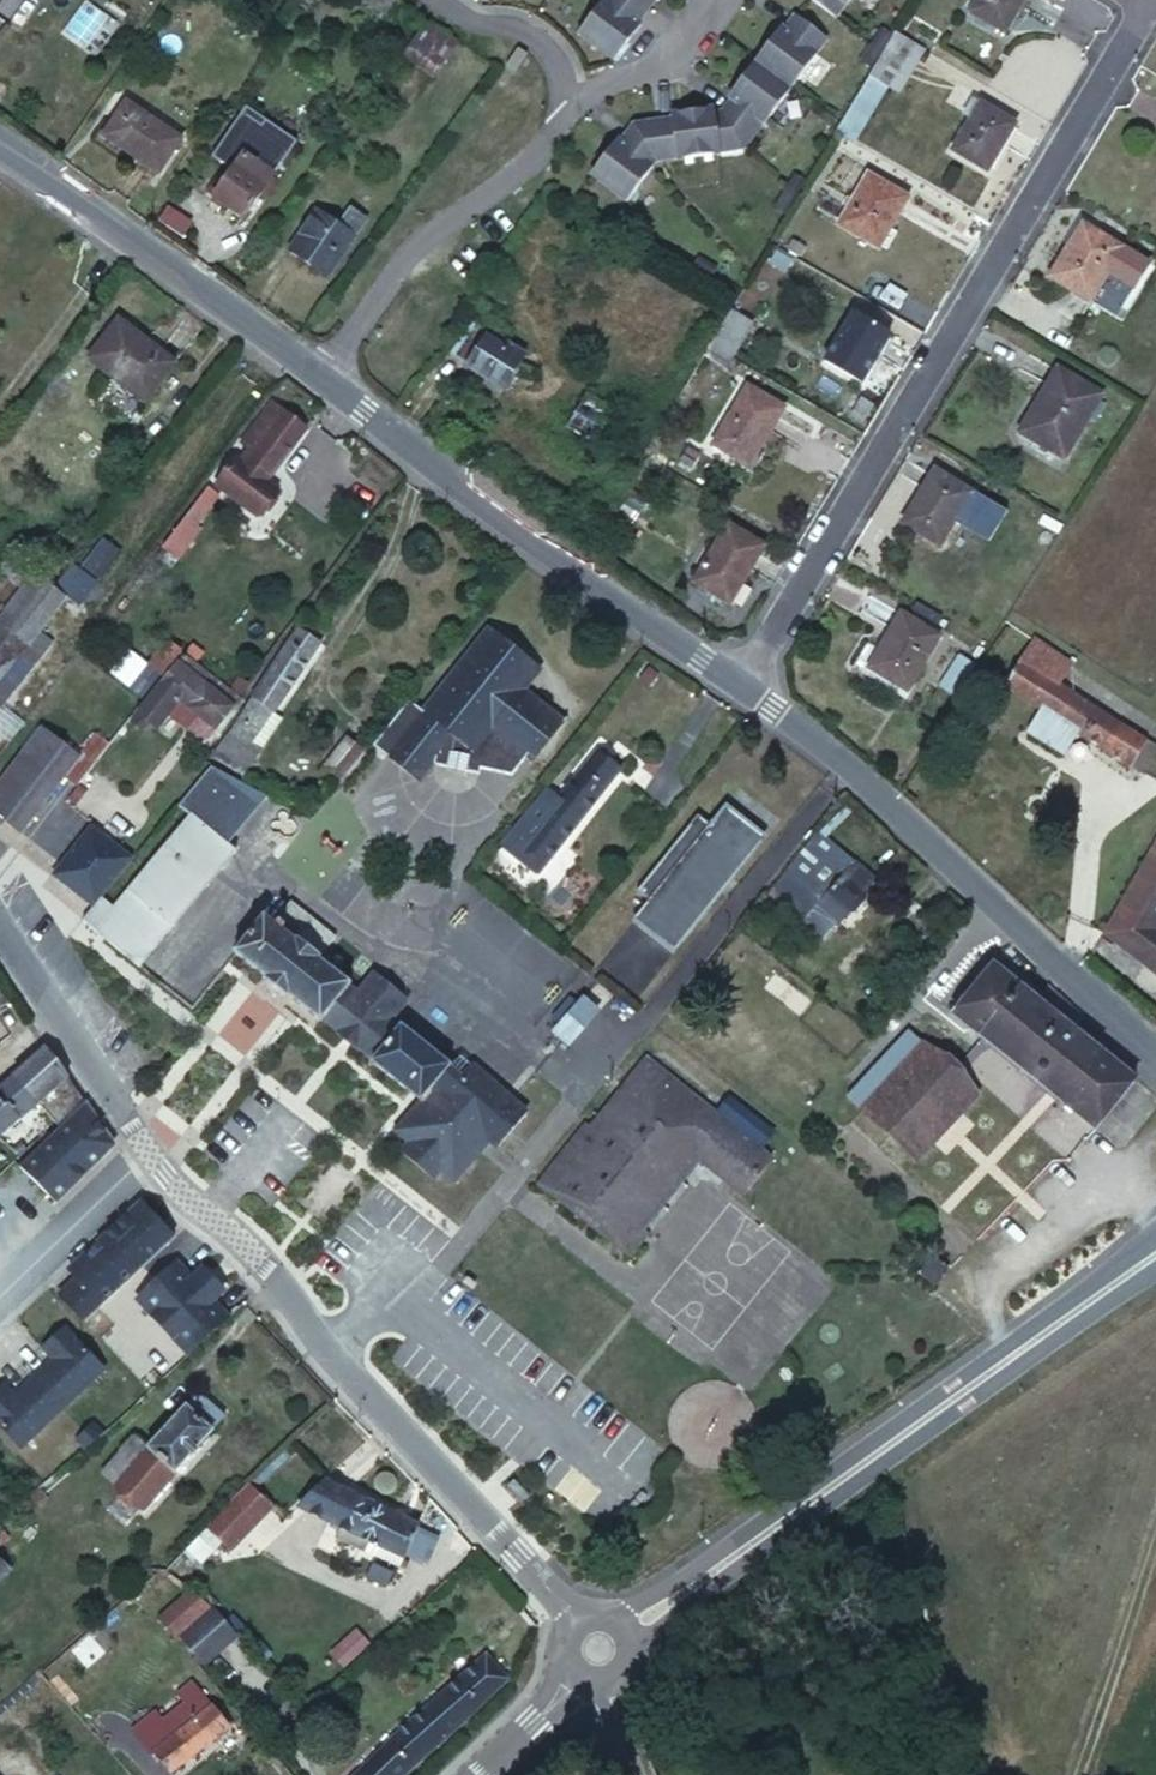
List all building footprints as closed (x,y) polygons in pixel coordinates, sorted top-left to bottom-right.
[(400,0),(358,0),(357,1),(390,22),(404,3),(400,0)] [(608,3),(607,2),(580,37),(618,64),(643,30),(639,27),(660,0),(610,0),(608,3)] [(840,21),(851,7),(853,8),(859,0),(812,0),(840,21)] [(979,30),(1008,46),(1036,0),(997,0),(979,30)] [(911,16),(902,32),(927,47),(937,32),(911,16)] [(784,33),(759,66),(794,93),(795,92),(819,60),(818,59),(829,45),(798,22),(787,35),(784,33)] [(466,46),(436,25),(411,63),(441,83),(466,46)] [(927,47),(902,32),(897,41),(888,56),(878,72),(877,74),(903,89),(927,47)] [(887,35),(878,50),(888,56),(897,41),(887,35)] [(505,65),(514,71),(527,54),(518,48),(505,65)] [(888,56),(878,50),(869,66),(878,72),(888,56)] [(724,118),(746,153),(765,127),(767,129),(794,93),(759,66),(731,102),(734,105),(724,118)] [(903,89),(877,74),(843,132),(869,147),(903,89)] [(1026,122),(992,101),(961,153),(996,173),(1026,122)] [(180,141),(129,103),(109,132),(159,168),(180,141)] [(246,109),(214,151),(234,165),(213,193),(244,216),(300,139),(269,116),(265,122),(246,109)] [(716,113),(673,120),(673,124),(653,127),(656,146),(659,146),(661,162),(679,160),(680,162),(722,158),(722,155),(746,153),(724,118),(717,118),(716,113)] [(656,146),(653,127),(636,129),(622,146),(619,144),(593,178),(626,203),(652,169),(651,168),(655,163),(661,162),(659,146),(656,146)] [(800,182),(791,198),(801,204),(810,188),(800,182)] [(910,212),(880,194),(849,247),(878,264),(910,212)] [(801,204),(791,198),(782,213),(792,220),(801,204)] [(335,219),(317,207),(287,246),(326,275),(366,220),(346,204),(335,219)] [(1131,246),(1095,225),(1066,277),(1100,296),(1131,246)] [(703,268),(697,278),(712,288),(718,278),(703,268)] [(903,334),(867,313),(836,368),(870,388),(903,334)] [(736,315),(718,346),(742,358),(759,329),(736,315)] [(532,362),(475,323),(455,353),(511,392),(532,362)] [(123,326),(90,365),(146,410),(177,370),(123,326)] [(742,358),(718,346),(707,364),(729,378),(742,358)] [(1113,393),(1067,368),(1030,433),(1075,458),(1113,393)] [(793,408),(763,392),(729,447),(758,465),(793,408)] [(617,423),(593,407),(575,435),(597,450),(617,423)] [(282,483),(302,453),(269,429),(256,446),(268,454),(260,467),(252,462),(233,489),(275,519),(295,492),(282,483)] [(947,475),(918,528),(955,548),(984,496),(947,475)] [(237,503),(220,490),(175,548),(202,568),(217,548),(209,542),(237,503)] [(778,542),(743,522),(713,571),(749,589),(778,542)] [(83,576),(77,571),(82,565),(77,562),(83,555),(60,538),(0,610),(0,684),(83,576)] [(959,646),(924,625),(889,680),(924,700),(959,646)] [(417,702),(380,749),(424,785),(437,771),(518,773),(531,757),(535,760),(567,720),(532,691),(525,700),(512,689),(532,662),(497,633),(432,713),(417,702)] [(265,710),(230,754),(259,778),(297,729),(288,722),(346,652),(322,634),(261,706),(265,710)] [(165,680),(184,650),(165,638),(146,669),(165,680)] [(1035,644),(1023,661),(1061,686),(1073,669),(1035,644)] [(957,655),(939,690),(957,698),(974,663),(957,655)] [(1061,686),(1023,661),(1002,693),(1044,723),(1035,737),(1081,769),(1094,749),(1127,771),(1146,743),(1061,686)] [(547,673),(532,662),(512,689),(525,700),(532,691),(547,673)] [(220,731),(237,707),(182,664),(135,725),(145,733),(151,726),(160,733),(173,716),(182,704),(220,731)] [(248,675),(237,690),(252,701),(263,684),(248,675)] [(182,704),(173,716),(211,743),(220,731),(182,704)] [(66,776),(81,756),(44,727),(0,783),(0,815),(20,831),(66,776)] [(66,776),(82,788),(91,777),(113,749),(96,737),(81,756),(66,776)] [(350,740),(327,768),(345,782),(368,754),(350,740)] [(518,848),(513,853),(532,868),(620,768),(598,750),(529,833),(521,827),(511,839),(518,848)] [(92,916),(83,926),(138,975),(241,863),(228,852),(273,803),(219,768),(186,806),(195,815),(111,907),(104,902),(92,916)] [(338,790),(345,782),(327,768),(321,777),(338,790)] [(703,811),(641,888),(653,898),(685,923),(762,829),(731,803),(716,822),(703,811)] [(97,827),(91,834),(97,839),(103,832),(97,827)] [(685,923),(653,898),(638,918),(676,949),(769,835),(762,829),(685,923)] [(821,829),(768,894),(802,923),(821,900),(842,919),(878,877),(821,829)] [(104,902),(137,863),(103,832),(97,839),(91,834),(58,873),(59,886),(92,916),(104,902)] [(1095,938),(1152,974),(1155,967),(1155,934),(1155,844),(1095,938)] [(572,889),(552,915),(569,926),(588,902),(572,889)] [(842,919),(821,900),(802,923),(824,940),(842,919)] [(231,960),(321,1031),(352,992),(324,969),(340,949),(291,909),(273,929),(264,922),(231,960)] [(998,960),(956,1009),(1103,1123),(1144,1072),(1083,1025),(1090,1013),(1059,985),(1048,1000),(998,960)] [(352,992),(321,1031),(372,1071),(405,1034),(397,1027),(414,1005),(380,978),(361,999),(352,992)] [(592,991),(565,1027),(584,1040),(611,1006),(592,991)] [(2,1034),(17,1024),(0,997),(0,1032),(2,1034)] [(405,1034),(372,1071),(421,1111),(397,1141),(412,1155),(405,1162),(434,1187),(442,1179),(455,1189),(493,1147),(499,1152),(527,1117),(462,1063),(454,1073),(405,1034)] [(923,1039),(868,1106),(930,1157),(985,1089),(923,1039)] [(85,1119),(42,1051),(19,1069),(9,1077),(37,1114),(58,1143),(85,1119)] [(581,1124),(530,1186),(622,1266),(643,1239),(637,1233),(697,1167),(737,1200),(765,1166),(650,1072),(596,1132),(581,1124)] [(0,1086),(0,1109),(17,1131),(37,1114),(9,1077),(0,1086)] [(17,1131),(0,1109),(0,1145),(17,1131)] [(58,1143),(13,1178),(30,1197),(50,1221),(116,1166),(85,1119),(58,1143)] [(134,1203),(90,1244),(95,1248),(132,1213),(161,1244),(166,1239),(167,1238),(134,1203)] [(76,1324),(161,1244),(132,1213),(95,1248),(90,1244),(60,1273),(68,1281),(50,1297),(76,1324)] [(933,1258),(921,1273),(937,1285),(949,1271),(933,1258)] [(129,1299),(180,1355),(192,1344),(221,1318),(206,1302),(217,1292),(196,1269),(185,1279),(170,1262),(129,1299)] [(43,1358),(23,1377),(53,1408),(94,1369),(55,1327),(33,1347),(43,1358)] [(11,1446),(53,1408),(23,1377),(4,1395),(0,1391),(0,1435),(11,1446)] [(92,1447),(75,1463),(115,1505),(207,1422),(182,1396),(107,1464),(92,1447)] [(331,1522),(346,1487),(325,1477),(298,1507),(331,1522)] [(211,1538),(218,1547),(266,1508),(242,1481),(197,1521),(211,1538)] [(346,1487),(331,1522),(342,1527),(364,1537),(371,1540),(367,1549),(376,1553),(393,1508),(346,1487)] [(393,1508),(376,1553),(401,1564),(417,1520),(393,1508)] [(401,1564),(395,1581),(413,1586),(422,1564),(438,1569),(452,1536),(417,1520),(401,1564)] [(197,1521),(177,1538),(191,1556),(211,1538),(197,1521)] [(9,1539),(0,1527),(0,1546),(9,1539)] [(364,1537),(342,1527),(338,1536),(360,1546),(364,1537)] [(249,1559),(218,1555),(216,1571),(247,1574),(249,1559)] [(181,1559),(173,1559),(191,1583),(195,1584),(199,1580),(181,1559)] [(369,1576),(372,1565),(361,1561),(357,1574),(369,1576)] [(214,1605),(229,1621),(251,1601),(237,1584),(214,1605)] [(205,1596),(179,1620),(202,1647),(230,1622),(229,1621),(214,1605),(205,1596)] [(251,1601),(229,1621),(230,1622),(241,1634),(263,1615),(251,1601)] [(342,1667),(370,1645),(358,1629),(329,1651),(342,1667)] [(501,1680),(477,1651),(337,1774),(390,1774),(501,1680)] [(161,1727),(141,1743),(162,1764),(218,1719),(175,1670),(160,1683),(166,1690),(147,1709),(161,1727)] [(128,1724),(141,1743),(161,1727),(147,1709),(128,1724)]
